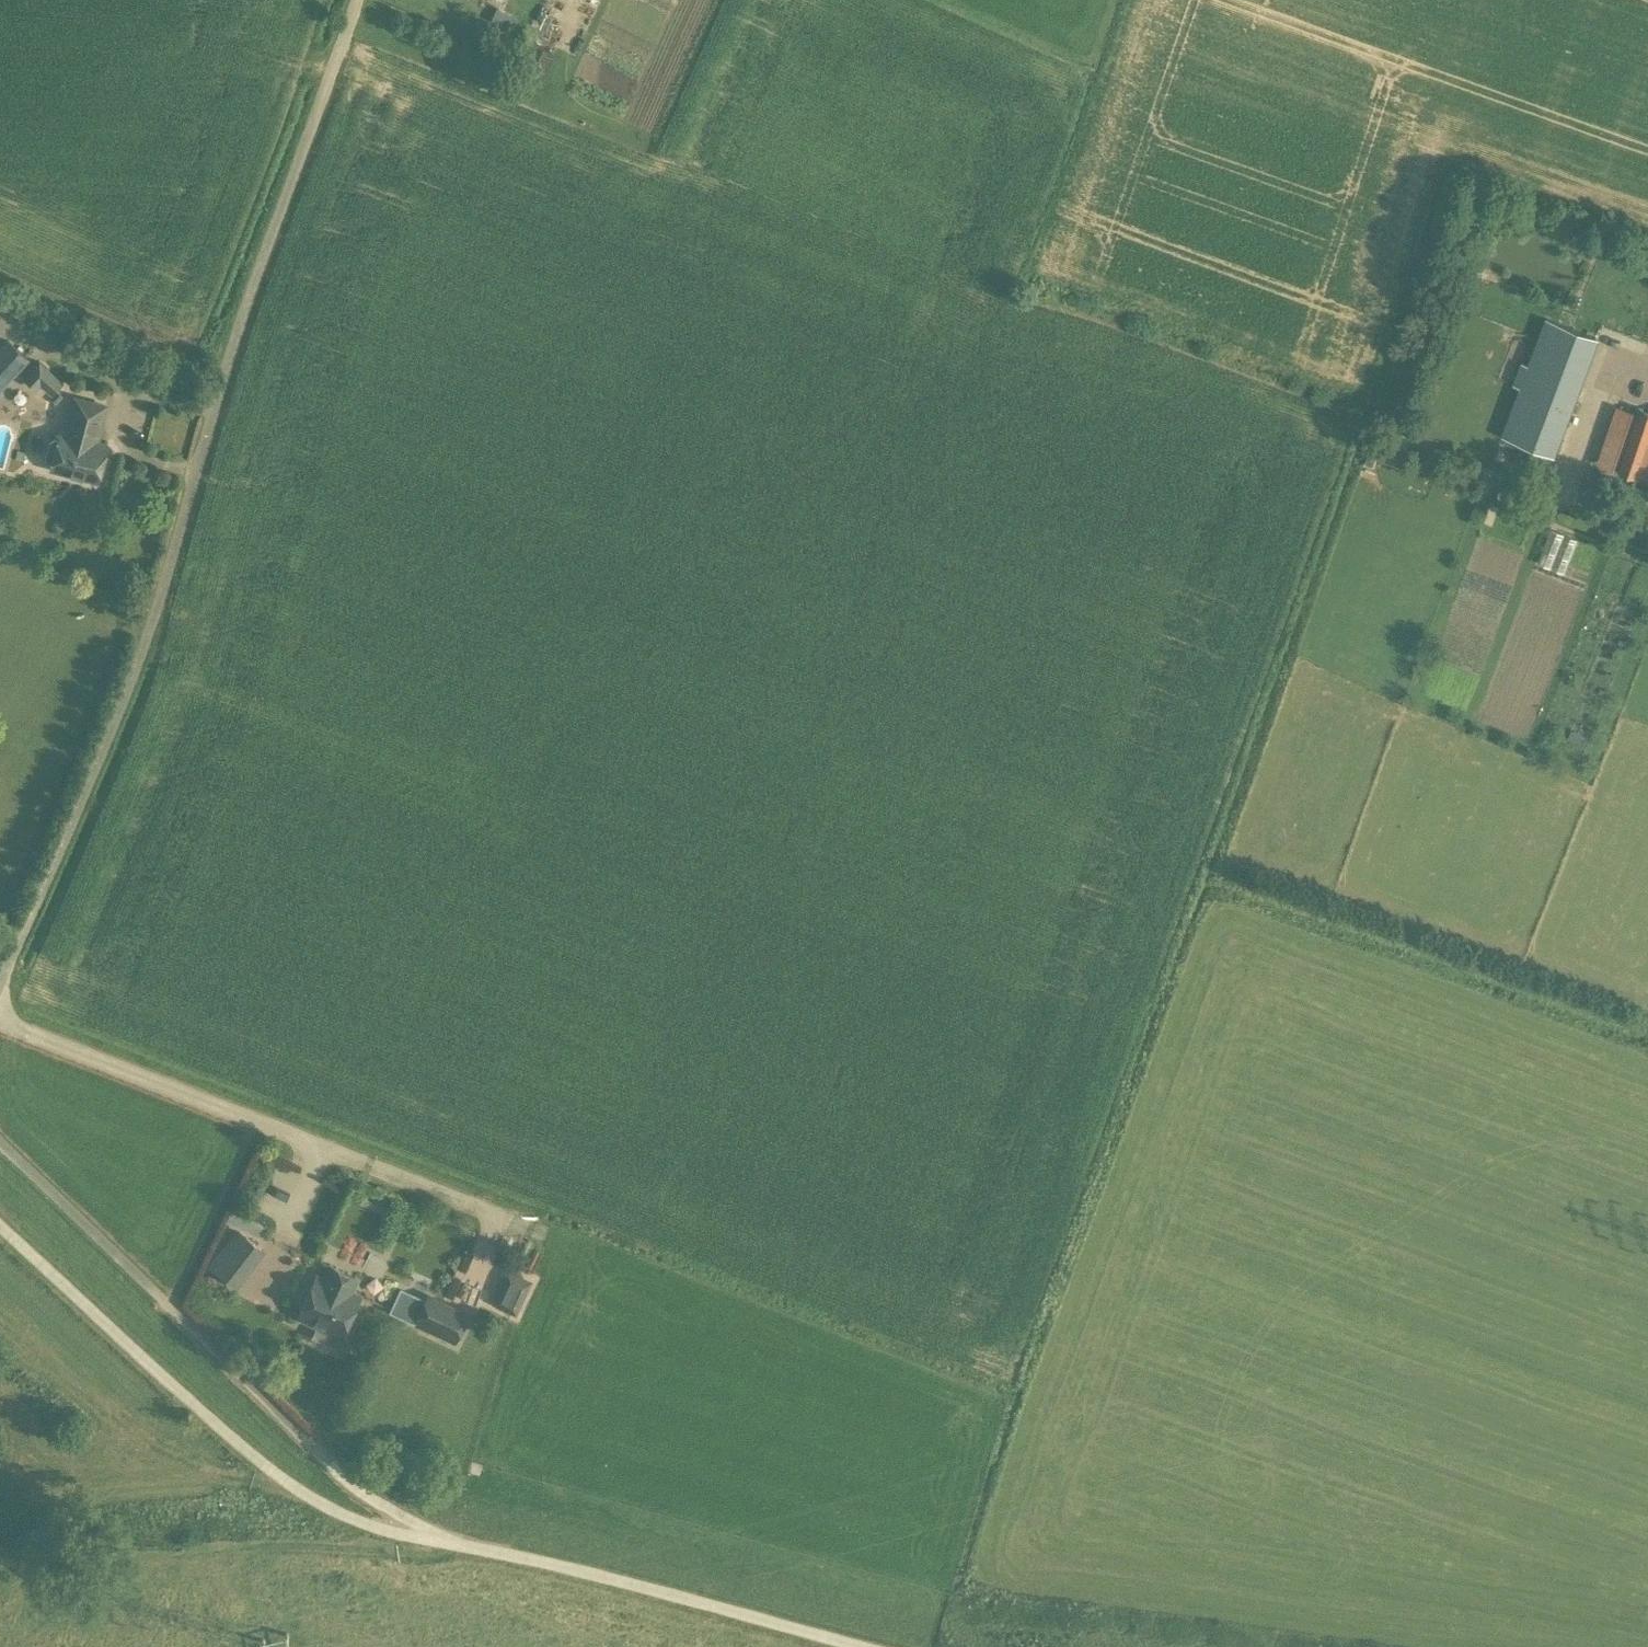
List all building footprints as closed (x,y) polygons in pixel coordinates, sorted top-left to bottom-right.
[(1480,178),(1464,188),(1470,197),(1486,187),(1480,178)] [(1554,449),(1598,334),(1548,314),(1504,430),(1554,449)] [(0,348),(0,391),(30,358),(9,338),(0,348)] [(39,360),(24,377),(35,387),(50,369),(39,360)] [(95,441),(104,405),(75,397),(65,433),(59,431),(57,438),(53,437),(49,440),(45,455),(47,459),(51,460),(49,467),(96,480),(106,444),(95,441)] [(1617,469),(1641,477),(1647,457),(1647,458),(1647,408),(1639,405),(1617,469)] [(1538,562),(1564,572),(1577,539),(1551,529),(1538,562)] [(1581,743),(1584,735),(1572,730),(1568,738),(1581,743)] [(230,1209),(226,1219),(260,1235),(265,1224),(230,1209)] [(234,1288),(260,1254),(236,1235),(209,1270),(234,1288)] [(313,1335),(334,1345),(339,1336),(340,1337),(359,1295),(352,1291),(359,1276),(329,1262),(322,1277),(315,1274),(295,1319),(316,1328),(313,1335)] [(492,1305),(516,1316),(533,1281),(508,1269),(492,1305)] [(389,1311),(455,1342),(469,1312),(427,1292),(424,1298),(400,1287),(389,1311)]
